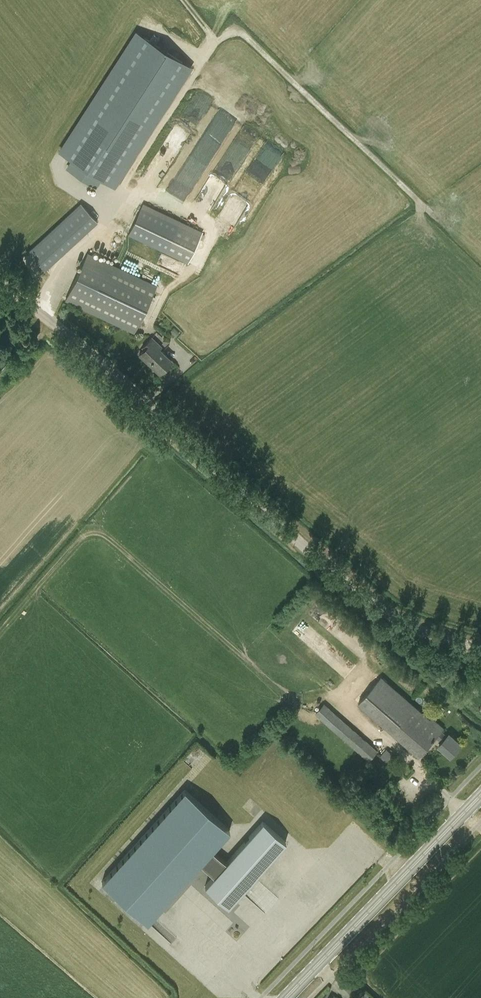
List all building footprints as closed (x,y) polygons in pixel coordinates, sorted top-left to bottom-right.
[(65,168),(84,180),(96,188),(102,179),(115,188),(192,67),(167,51),(135,31),(58,151),(71,159),(65,168)] [(97,221),(81,203),(28,251),(44,269),(97,221)] [(203,232),(180,221),(143,203),(128,234),(188,263),(203,232)] [(65,300),(134,333),(157,285),(88,252),(65,300)] [(142,347),(144,349),(139,354),(159,373),(172,360),(159,348),(161,346),(151,337),(142,347)] [(16,359),(2,346),(0,349),(0,370),(3,373),(16,359)] [(450,671),(448,678),(461,682),(462,674),(450,671)] [(447,735),(442,730),(444,728),(432,717),(430,719),(382,677),(358,703),(419,757),(432,742),(439,744),(439,745),(452,756),(462,744),(449,733),(447,735)] [(378,751),(325,703),(316,712),(370,761),(378,751)] [(185,790),(102,882),(147,924),(200,865),(213,877),(205,887),(227,907),(286,843),(263,822),(225,864),(212,852),(231,831),(185,790)]
